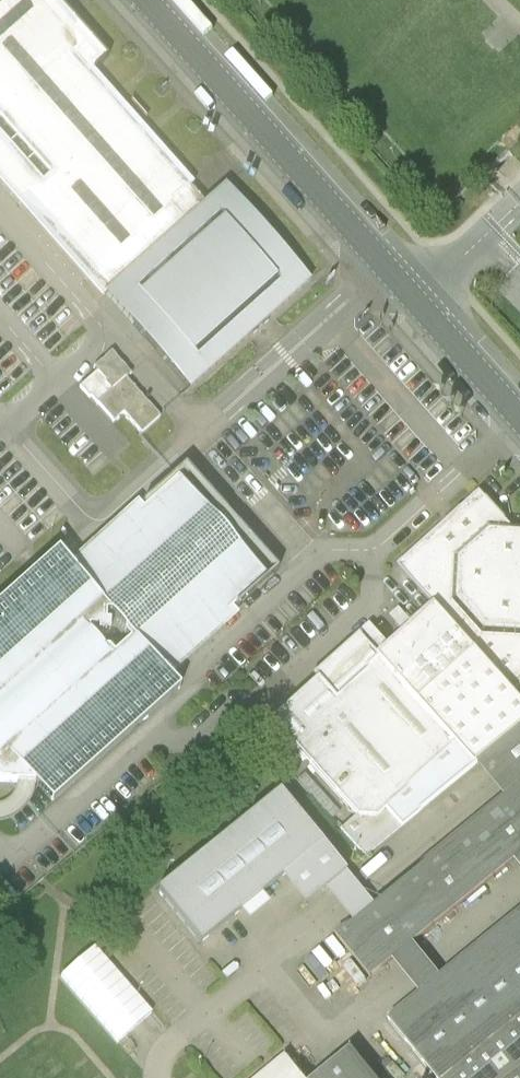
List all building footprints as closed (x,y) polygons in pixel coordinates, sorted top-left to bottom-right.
[(105,293),(205,205),(190,188),(194,185),(93,72),(107,59),(57,2),(59,0),(0,0),(0,177),(105,293)] [(205,205),(105,293),(189,389),(259,327),(310,282),(225,187),(205,205)] [(112,421),(113,422),(124,413),(142,433),(160,416),(127,379),(132,374),(112,352),(93,368),(97,372),(79,387),(89,398),(91,396),(97,403),(96,403),(98,405),(98,404),(113,420),(112,421)] [(35,785),(51,804),(180,689),(162,669),(266,576),(229,535),(240,525),(233,516),(225,508),(214,518),(178,478),(81,566),(79,563),(72,569),(62,558),(57,552),(0,605),(0,783),(25,784),(35,785)] [(476,767),(519,730),(519,701),(514,694),(519,688),(519,530),(511,529),(480,495),(452,519),(399,568),(435,607),(415,624),(407,615),(395,626),(403,635),(390,647),(370,624),(334,657),(334,656),(312,675),(316,679),(255,734),(281,763),(297,749),(356,815),(341,830),(365,857),(476,767)] [(476,767),(504,800),(372,907),(351,924),(336,937),(371,979),(393,961),(420,995),(389,1021),(435,1077),(519,1077),(519,913),(441,978),(413,944),(513,861),(519,869),(519,730),(476,767)] [(351,924),(372,907),(278,793),(157,893),(200,945),(240,912),(248,923),(269,905),(261,895),(280,880),(303,907),(323,891),(351,924)] [(117,1045),(151,1015),(94,950),(60,979),(117,1045)] [(351,1052),(318,1077),(372,1077),(351,1052)] [(286,1057),(261,1077),(302,1077),(286,1057)]
